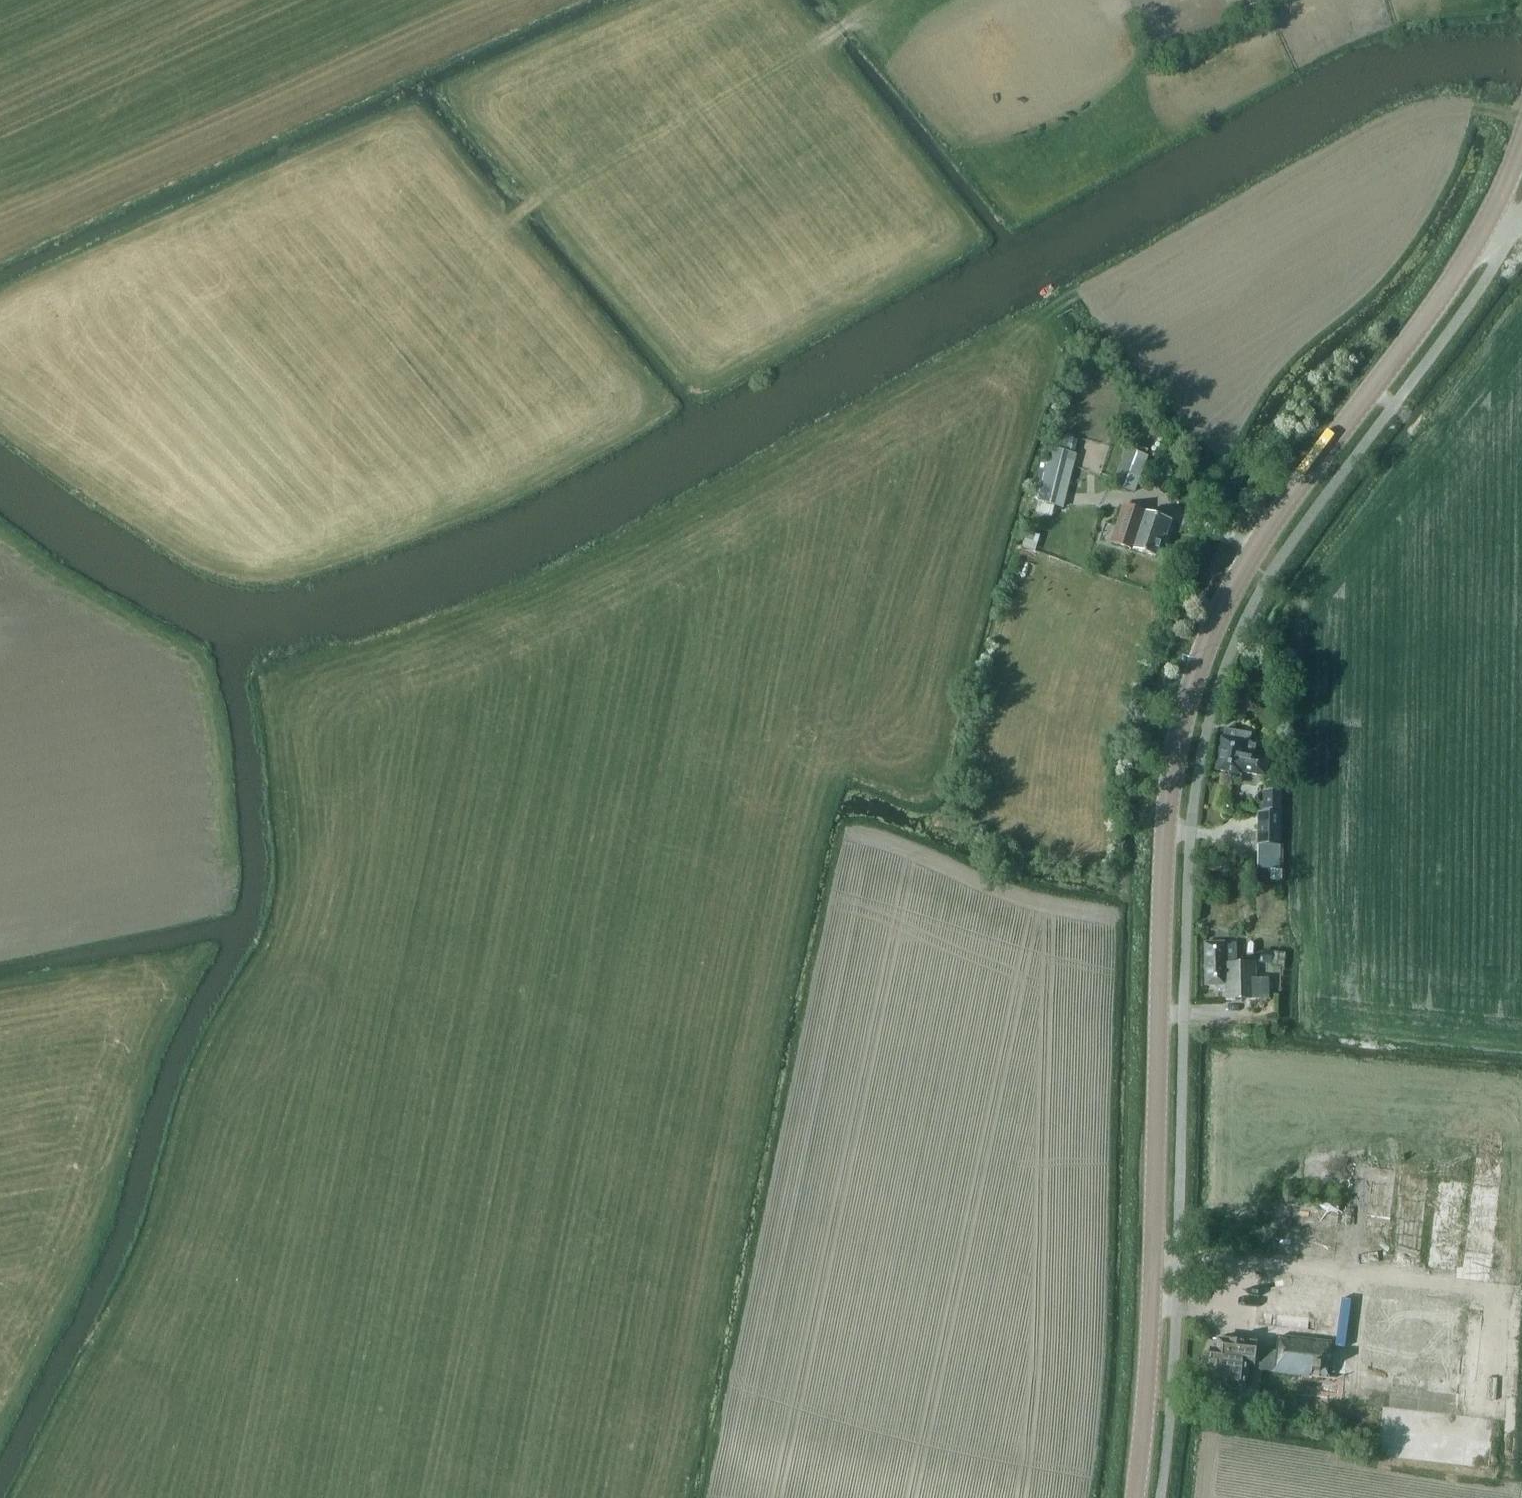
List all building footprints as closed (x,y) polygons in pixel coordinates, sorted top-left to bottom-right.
[(1056,435),(1053,449),(1074,454),(1077,441),(1056,435)] [(1037,501),(1063,508),(1077,455),(1074,454),(1053,449),(1051,448),(1037,501)] [(1126,448),(1112,484),(1135,494),(1149,457),(1126,448)] [(1165,536),(1170,522),(1123,507),(1116,531),(1118,531),(1116,540),(1135,547),(1134,549),(1156,556),(1163,535),(1165,536)] [(1240,772),(1265,776),(1268,759),(1254,757),(1256,744),(1250,743),(1252,734),(1225,729),(1223,738),(1221,738),(1216,770),(1240,774),(1240,772)] [(1280,845),(1280,813),(1281,791),(1263,791),(1263,802),(1259,802),(1258,845),(1280,845)] [(1270,869),(1270,880),(1282,880),(1281,869),(1270,869)] [(1255,962),(1237,963),(1237,943),(1223,943),(1205,943),(1206,985),(1226,985),(1226,1000),(1268,999),(1268,978),(1256,978),(1255,962)] [(1273,1250),(1335,1257),(1341,1209),(1279,1202),(1273,1250)] [(1459,1403),(1462,1376),(1476,1378),(1477,1366),(1464,1364),(1471,1301),(1355,1288),(1347,1353),(1329,1351),(1337,1282),(1261,1273),(1254,1331),(1279,1334),(1277,1352),(1265,1351),(1265,1345),(1256,1344),(1256,1343),(1217,1339),(1216,1349),(1211,1349),(1207,1386),(1249,1391),(1252,1369),(1297,1375),(1295,1395),(1367,1403),(1369,1393),(1459,1403)]
